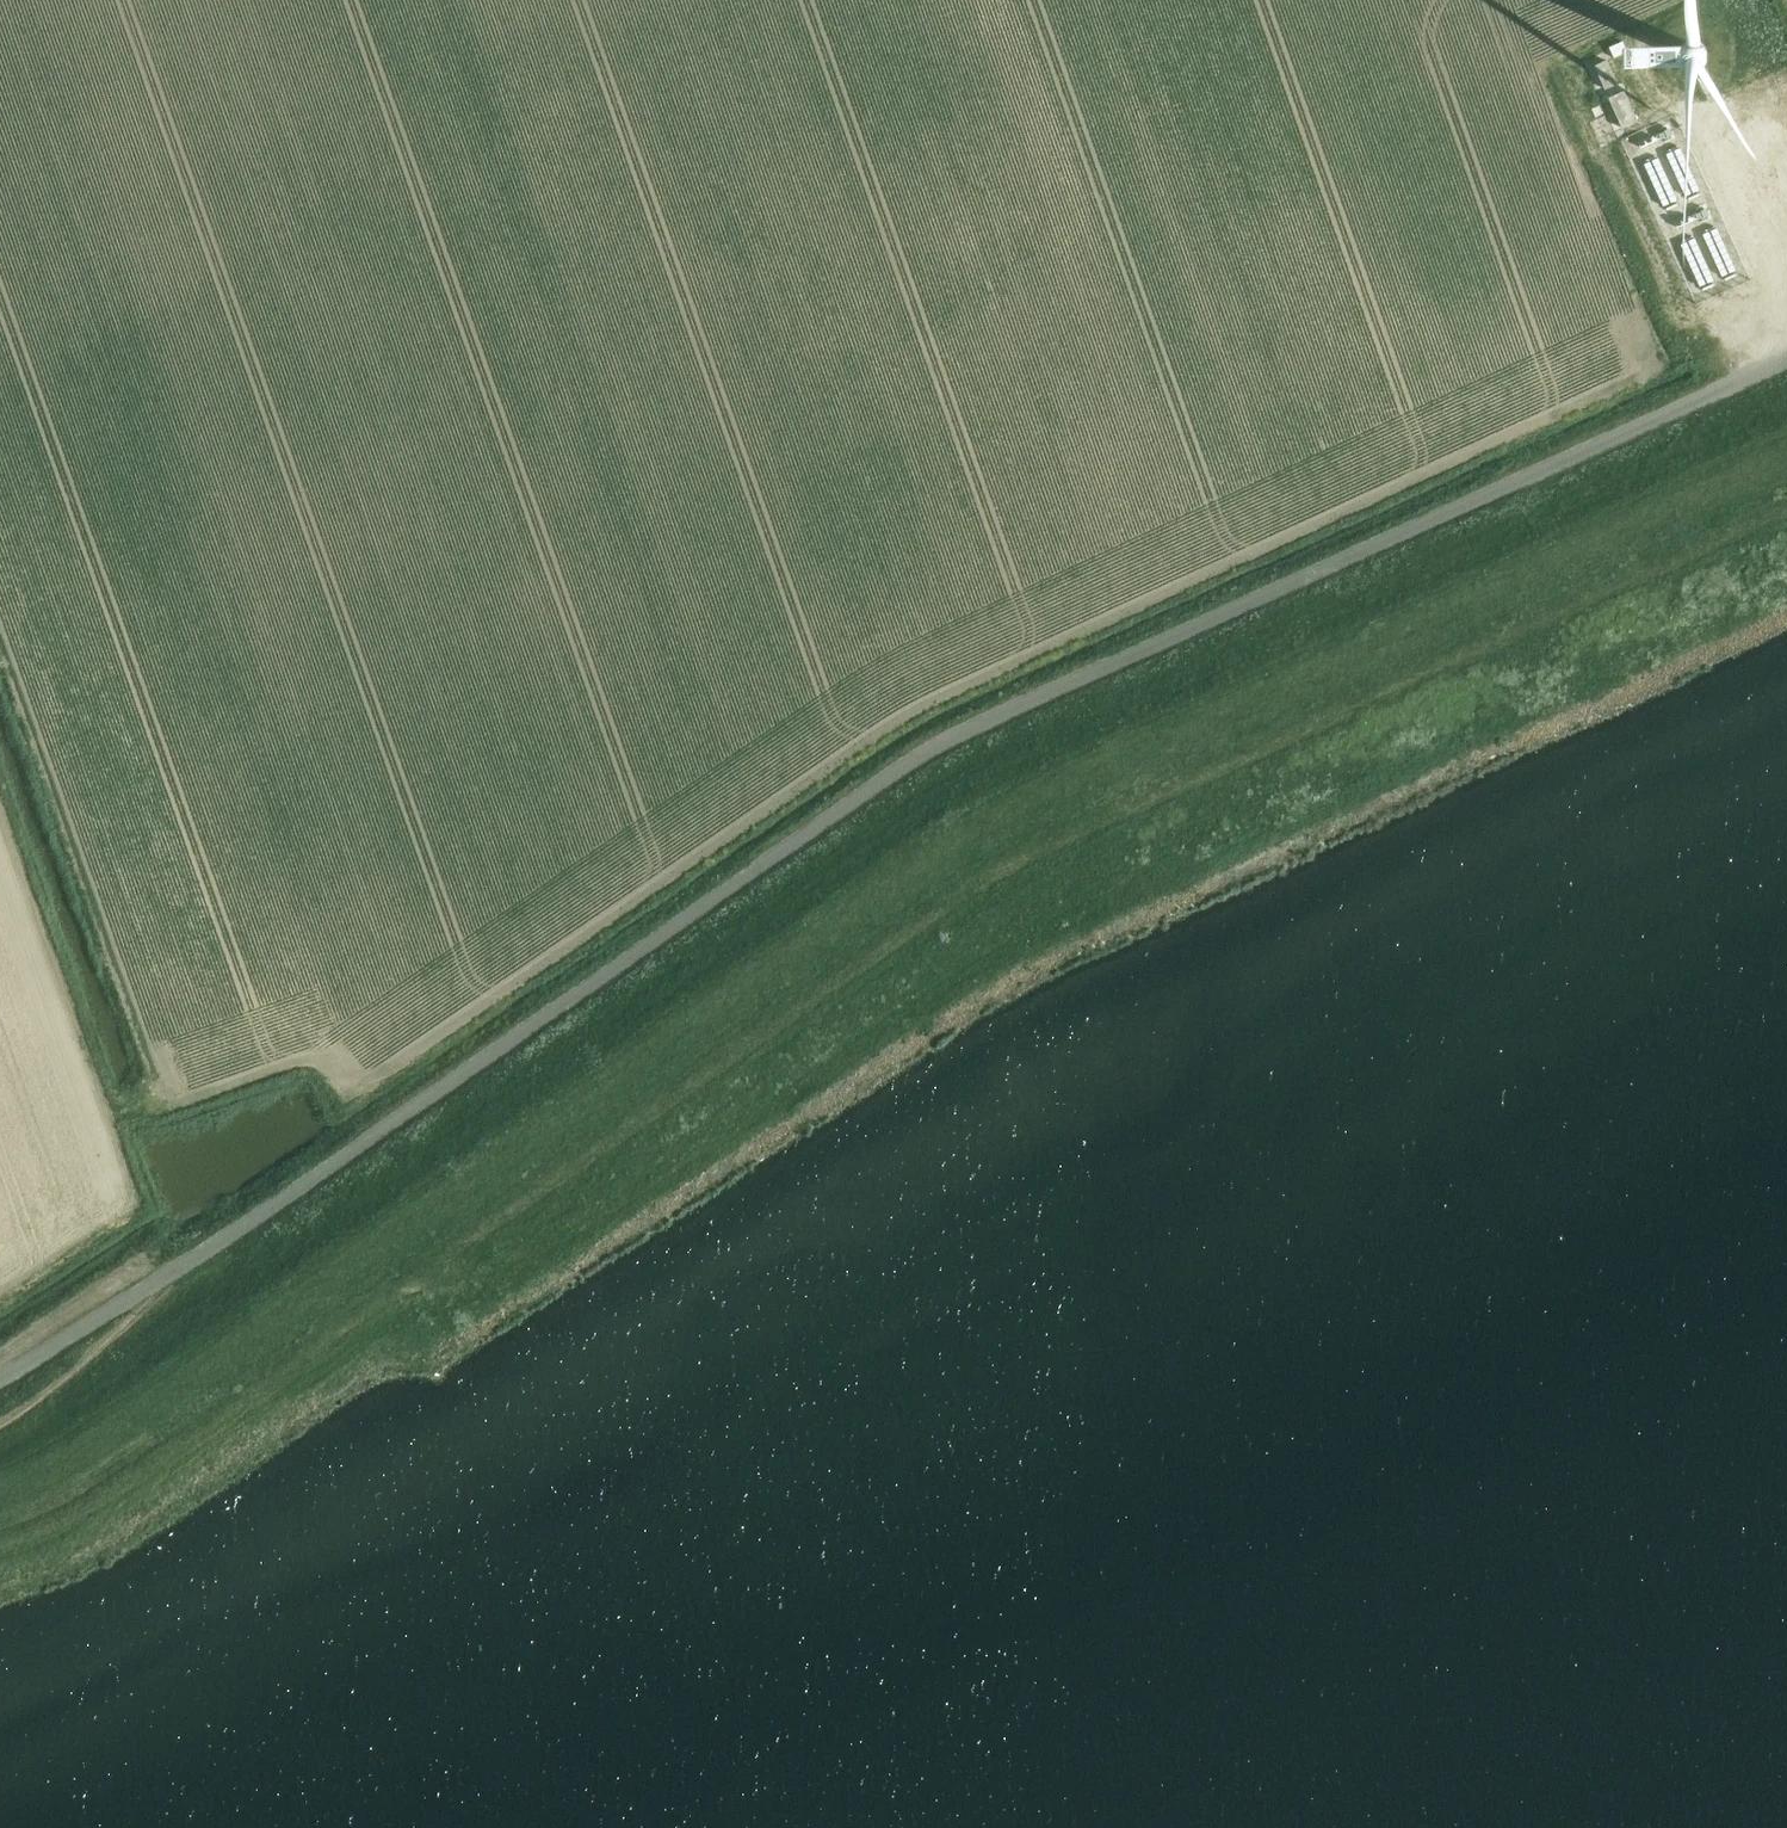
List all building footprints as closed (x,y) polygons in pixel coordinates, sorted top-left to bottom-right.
[(1679,52),(1679,57),(1682,62),(1686,66),(1691,68),(1697,68),(1702,65),(1705,61),(1707,56),(1707,51),(1705,46),(1701,42),(1695,40),(1690,40),(1685,43),(1681,47),(1679,52)] [(1642,149),(1658,142),(1655,135),(1639,143),(1642,149)] [(1667,157),(1688,204),(1701,199),(1680,151),(1667,157)] [(1644,166),(1665,214),(1679,208),(1658,160),(1644,166)] [(1679,229),(1695,222),(1692,215),(1676,222),(1679,229)] [(1704,236),(1725,284),(1738,279),(1717,231),(1704,236)] [(1681,246),(1702,294),(1716,288),(1695,240),(1681,246)]
